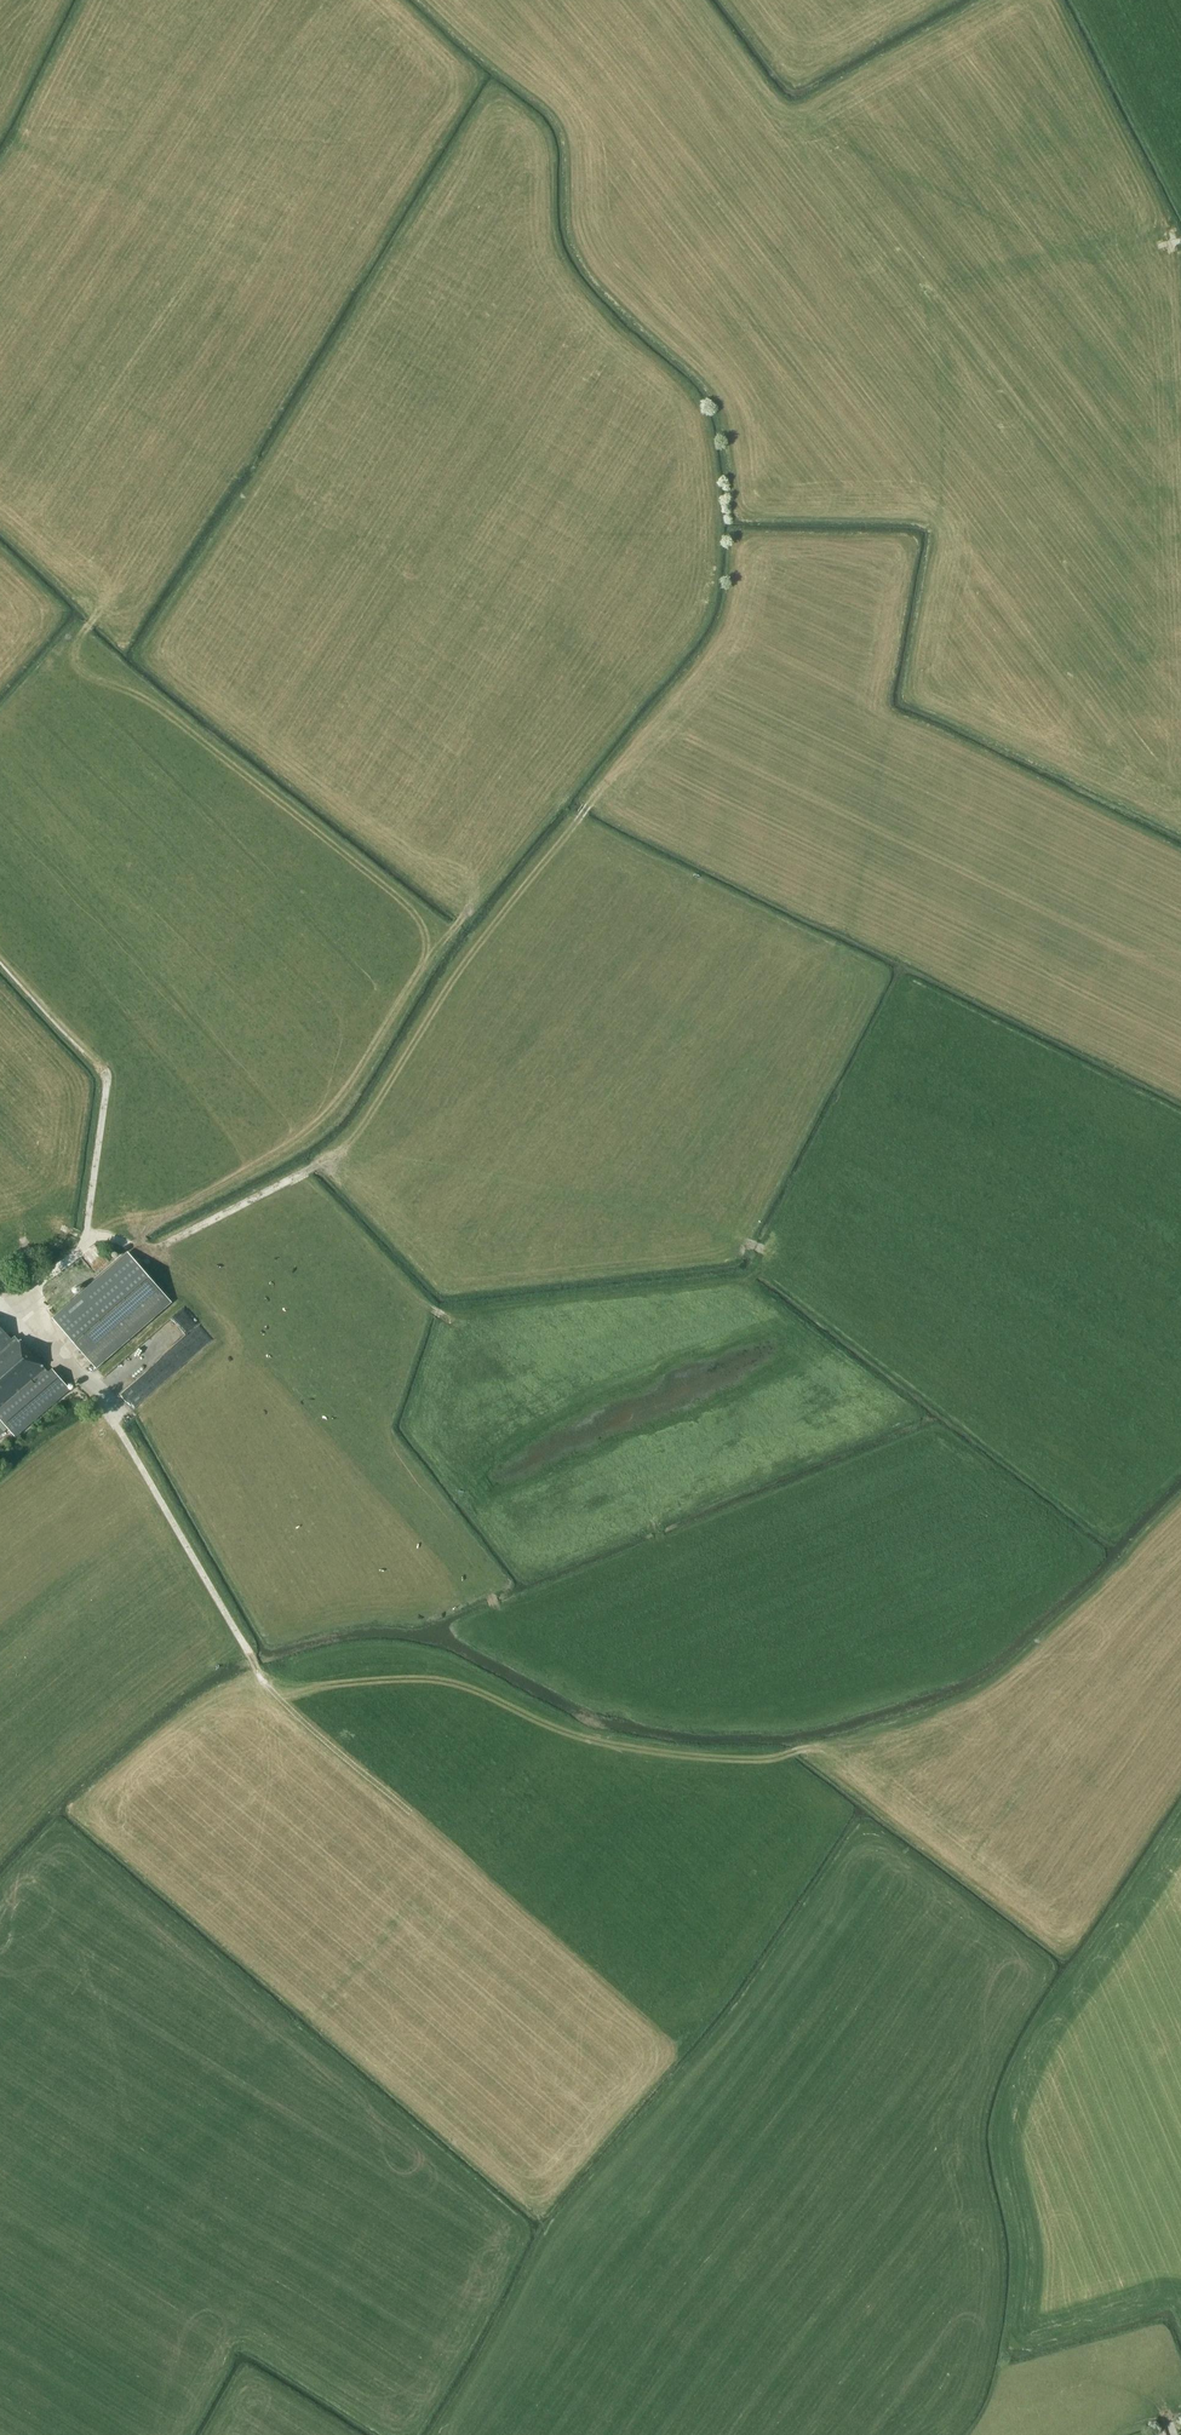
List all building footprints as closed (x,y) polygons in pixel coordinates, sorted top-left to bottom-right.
[(127,1252),(52,1317),(96,1368),(171,1302),(127,1252)] [(0,1328),(0,1419),(15,1437),(70,1389),(52,1368),(48,1372),(14,1335),(10,1339),(0,1328)]
